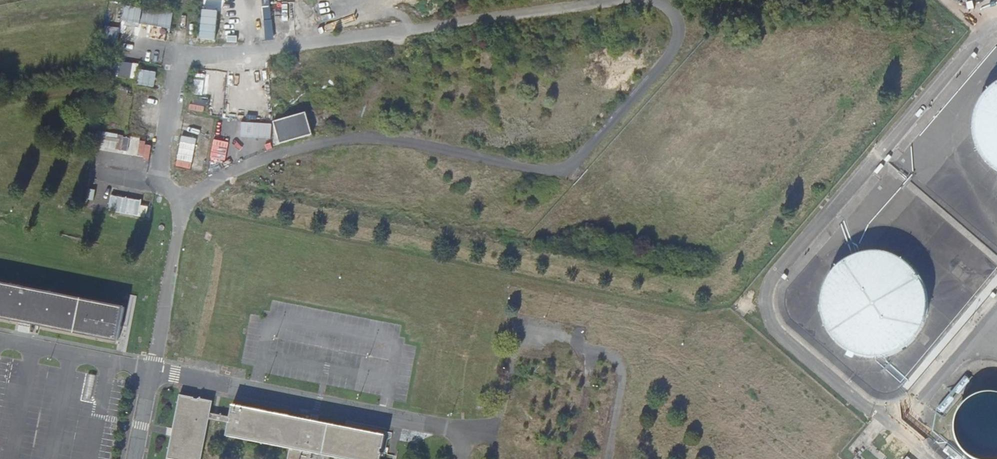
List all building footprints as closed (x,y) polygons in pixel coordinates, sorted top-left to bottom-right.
[(217,16),(202,15),(200,39),(215,41),(217,16)] [(207,80),(192,78),(190,96),(205,98),(207,80)] [(990,88),(983,96),(979,103),(974,116),(973,127),(976,145),(983,158),(990,166),(996,171),(996,83),(990,88)] [(145,115),(130,112),(129,118),(144,121),(145,115)] [(142,132),(128,130),(127,136),(141,138),(142,132)] [(131,141),(125,139),(122,154),(128,155),(131,141)] [(145,155),(148,143),(133,140),(130,152),(145,155)] [(206,151),(178,145),(177,152),(205,157),(206,151)] [(136,163),(137,157),(123,154),(121,160),(136,163)] [(191,160),(176,157),(174,169),(189,172),(191,160)] [(909,265),(897,257),(883,253),(872,252),(860,254),(857,255),(854,256),(853,256),(844,261),(836,268),(829,277),(823,290),(821,301),(822,312),(823,319),(831,335),(844,348),(861,355),(872,357),(876,356),(879,356),(885,355),(886,355),(897,351),(906,346),(916,335),(923,322),(926,304),(923,286),(916,274),(909,265)] [(0,284),(0,319),(26,324),(118,342),(125,308),(0,284)] [(958,394),(971,379),(965,375),(953,389),(957,392),(958,394)] [(991,392),(983,392),(972,396),(966,401),(960,408),(955,420),(955,425),(954,429),(956,439),(960,446),(966,453),(974,458),(975,458),(996,458),(996,393),(991,392)] [(943,412),(955,398),(953,397),(949,393),(937,407),(937,408),(943,412)] [(179,395),(172,432),(166,458),(201,458),(208,421),(228,425),(229,418),(210,414),(212,402),(198,399),(197,400),(193,399),(193,398),(179,395)] [(232,405),(229,418),(228,425),(225,440),(322,458),(381,458),(386,435),(314,421),(232,405)] [(948,445),(943,451),(953,458),(961,458),(962,457),(948,445)]
